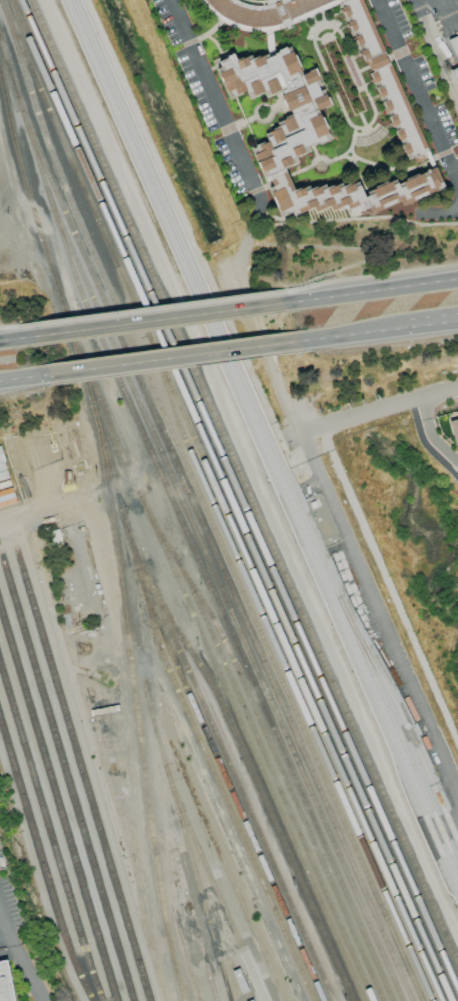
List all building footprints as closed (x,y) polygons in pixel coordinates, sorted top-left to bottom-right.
[(341,10),(344,17),(349,20),(349,19),(404,161),(422,154),(362,0),(266,0),(262,7),(260,0),(253,3),(248,0),(201,0),(204,7),(241,27),(274,31),(277,25),(281,27),(345,2),(341,10)] [(448,41),(457,37),(457,66),(448,41)] [(272,205),(350,217),(349,215),(356,216),(443,191),(437,169),(367,189),(366,197),(355,178),(294,196),(285,167),(296,164),(297,155),(308,152),(309,146),(329,141),(320,109),(331,106),(321,89),(315,69),(299,74),(291,44),(262,61),(212,54),(225,99),(246,93),(246,94),(263,97),(281,92),(290,120),(255,141),(254,145),(272,205)] [(450,70),(457,68),(457,88),(450,70)] [(457,448),(457,417),(448,420),(456,449),(457,448)] [(8,478),(4,463),(4,460),(0,447),(0,480),(8,478)] [(8,964),(0,965),(0,1000),(14,1000),(8,964)]
